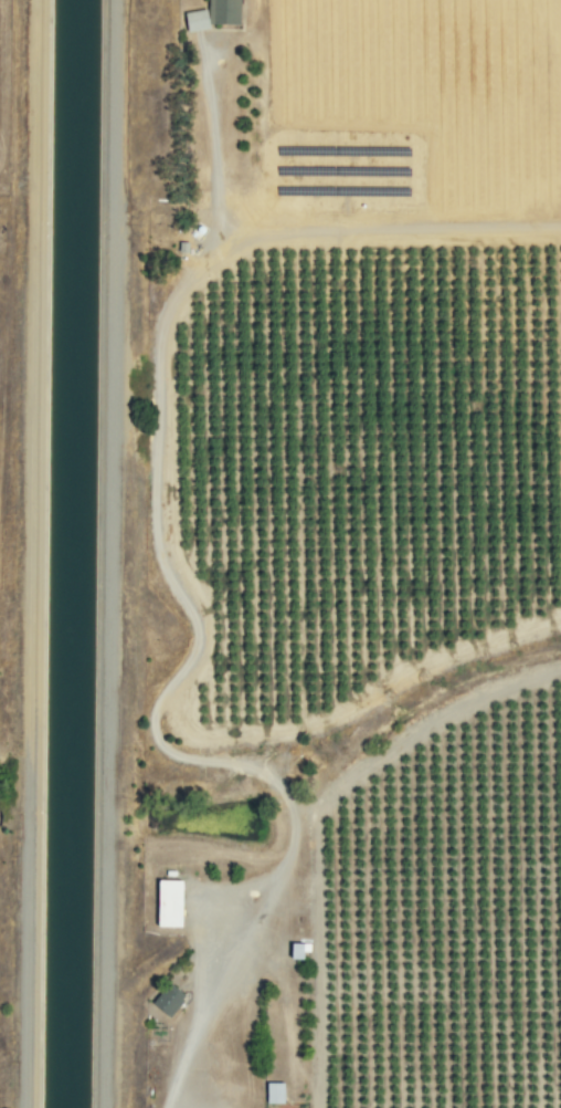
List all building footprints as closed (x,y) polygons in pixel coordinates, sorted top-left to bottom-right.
[(236,0),(206,0),(206,11),(183,11),(182,30),(205,31),(205,24),(236,25),(236,0)] [(176,926),(177,880),(153,879),(152,926),(176,926)] [(183,997),(168,983),(149,1003),(165,1017),(183,997)] [(279,1082),(263,1082),(263,1103),(280,1103),(279,1082)]
